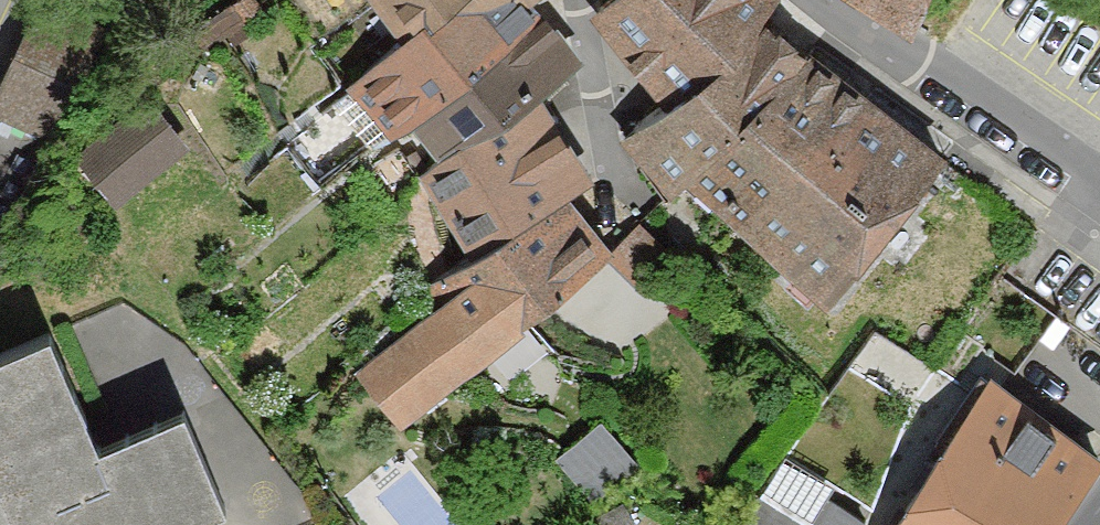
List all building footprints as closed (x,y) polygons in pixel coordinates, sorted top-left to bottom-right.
[(52,0),(33,0),(0,85),(0,124),(57,145),(105,21),(52,0)] [(402,26),(340,72),(388,135),(540,19),(526,0),(436,0),(402,26)] [(402,26),(436,0),(382,0),(402,26)] [(672,200),(685,184),(804,45),(765,9),(773,0),(593,0),(584,18),(663,104),(623,135),(672,200)] [(912,18),(921,0),(879,0),(912,18)] [(472,263),(560,200),(592,177),(536,100),(578,70),(540,19),(388,135),(472,263)] [(939,160),(804,45),(685,184),(821,302),(939,160)] [(74,169),(117,215),(188,150),(146,104),(74,169)] [(472,263),(360,374),(411,432),(611,256),(560,200),(472,263)] [(230,505),(186,404),(92,444),(44,333),(0,352),(0,524),(184,524),(230,505)] [(897,524),(1048,524),(1097,461),(990,379),(897,524)] [(798,524),(867,524),(877,508),(818,475),(792,522),(798,524)]
